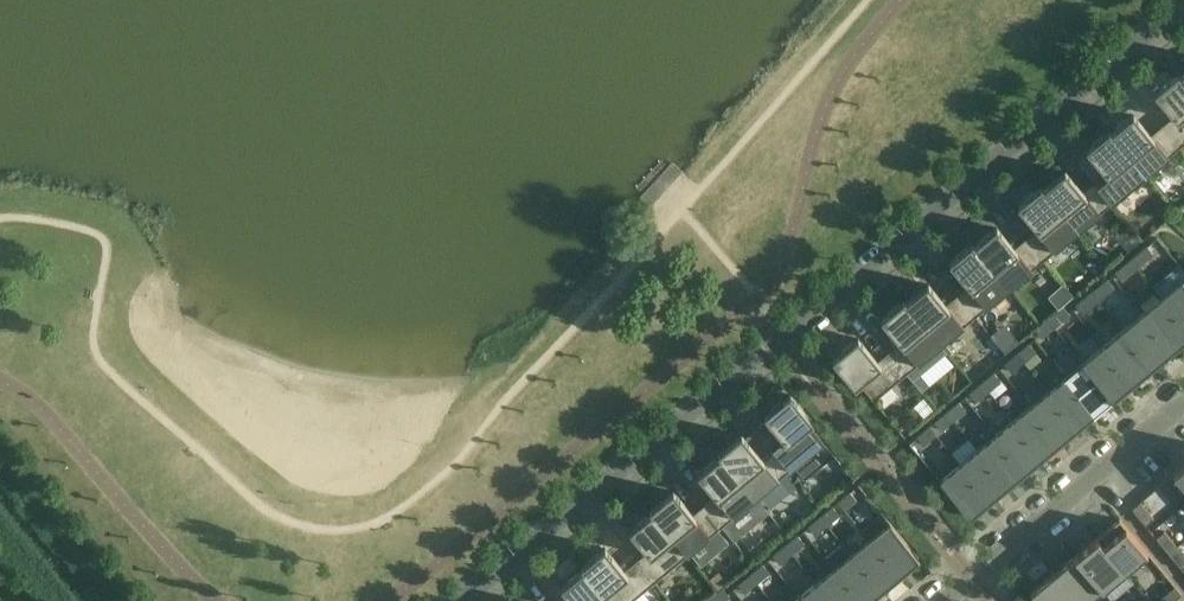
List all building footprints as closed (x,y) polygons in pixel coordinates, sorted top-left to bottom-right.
[(1162,125),(1180,147),(1183,144),(1183,82),(1177,74),(1154,92),(1173,116),(1162,125)] [(1109,130),(1108,130),(1146,175),(1180,147),(1162,125),(1150,134),(1133,114),(1111,132),(1109,130)] [(1105,172),(1093,182),(1112,204),(1146,175),(1108,130),(1085,149),(1105,172)] [(1041,186),(1040,187),(1077,232),(1112,204),(1093,182),(1082,191),(1065,170),(1043,188),(1041,186)] [(1036,229),(1025,238),(1043,260),(1077,232),(1040,187),(1017,206),(1036,229)] [(1104,229),(1125,218),(1119,206),(1098,216),(1104,229)] [(1086,247),(1104,229),(1095,220),(1077,238),(1086,247)] [(972,243),(1009,288),(1043,260),(1025,238),(1014,248),(996,227),(974,245),(972,243)] [(968,286),(957,295),(975,317),(1009,288),(972,243),(949,262),(968,286)] [(1147,246),(1131,259),(1138,267),(1153,254),(1147,246)] [(1138,267),(1131,259),(1115,272),(1122,280),(1138,267)] [(1037,286),(1056,271),(1048,261),(1029,276),(1037,286)] [(1107,279),(1091,292),(1098,300),(1114,287),(1107,279)] [(1162,296),(1183,323),(1183,281),(1182,279),(1162,296)] [(904,299),(903,300),(941,345),(975,317),(957,295),(946,304),(928,283),(906,302),(904,299)] [(1098,300),(1091,292),(1075,305),(1082,313),(1098,300)] [(1142,313),(1172,349),(1183,339),(1183,323),(1162,296),(1142,313)] [(900,342),(888,351),(907,373),(941,345),(903,300),(880,319),(900,342)] [(1063,306),(1047,319),(1054,327),(1070,314),(1063,306)] [(1142,313),(1122,329),(1152,365),(1172,349),(1142,313)] [(1054,327),(1047,319),(1035,329),(1042,337),(1054,327)] [(1122,329),(1103,345),(1133,381),(1152,365),(1122,329)] [(907,373),(888,351),(877,361),(858,337),(832,359),(855,387),(859,383),(874,401),(907,373)] [(1029,343),(1017,353),(1024,362),(1036,352),(1029,343)] [(1103,345),(1083,362),(1113,398),(1133,381),(1103,345)] [(958,346),(937,358),(946,373),(967,361),(958,346)] [(1024,362),(1017,353),(1005,364),(1012,372),(1024,362)] [(1083,362),(1065,376),(1095,412),(1113,398),(1083,362)] [(994,372),(982,382),(989,391),(1001,381),(994,372)] [(1065,376),(1048,391),(1078,427),(1095,412),(1065,376)] [(989,391),(982,382),(970,393),(976,401),(989,391)] [(1048,391),(1030,405),(1060,441),(1078,427),(1048,391)] [(783,438),(772,448),(790,470),(794,467),(805,479),(834,455),(809,425),(813,422),(790,394),(764,415),(783,438)] [(959,401),(947,411),(954,420),(966,410),(959,401)] [(1030,405),(1013,420),(1043,456),(1060,441),(1030,405)] [(954,420),(947,411),(935,422),(941,430),(954,420)] [(1013,420),(995,434),(1025,470),(1043,456),(1013,420)] [(929,426),(917,436),(924,444),(936,434),(929,426)] [(742,434),(719,453),(756,498),(790,470),(772,448),(761,457),(742,434)] [(995,434),(978,449),(1008,485),(1025,470),(995,434)] [(978,449),(960,463),(990,499),(1008,485),(978,449)] [(715,495),(704,504),(722,526),(756,498),(719,453),(718,453),(720,456),(698,474),(715,495)] [(990,499),(960,463),(940,480),(970,516),(990,499)] [(1183,488),(1183,466),(1173,475),(1183,488)] [(673,490),(650,509),(688,555),(722,526),(704,504),(693,514),(673,490)] [(838,502),(845,510),(857,500),(850,492),(838,502)] [(1132,509),(1145,525),(1154,518),(1140,502),(1132,509)] [(833,506),(821,516),(827,524),(840,514),(833,506)] [(647,552),(636,561),(654,583),(688,555),(650,509),(650,510),(652,512),(630,531),(647,552)] [(861,530),(869,539),(899,575),(919,558),(882,513),(861,530)] [(827,524),(821,516),(808,526),(815,535),(827,524)] [(733,561),(760,543),(742,517),(716,535),(733,561)] [(1119,519),(1097,538),(1125,572),(1148,553),(1119,519)] [(1156,538),(1169,553),(1177,546),(1164,531),(1156,538)] [(798,535),(786,545),(792,554),(804,543),(798,535)] [(1097,538),(1075,556),(1103,590),(1125,572),(1097,538)] [(869,539),(851,554),(881,590),(899,575),(869,539)] [(834,568),(861,600),(868,600),(881,590),(851,554),(843,543),(825,557),(834,568)] [(792,554),(786,545),(773,555),(780,564),(792,554)] [(1169,553),(1182,569),(1183,567),(1183,555),(1177,546),(1169,553)] [(582,566),(611,600),(632,600),(654,583),(636,561),(624,570),(605,547),(582,566)] [(1053,574),(1075,600),(1090,600),(1103,590),(1075,556),(1053,574)] [(763,564),(751,574),(757,582),(769,572),(763,564)] [(582,566),(581,567),(583,569),(561,587),(573,600),(611,600),(582,566)] [(816,583),(831,600),(861,600),(834,568),(816,583)] [(757,582),(751,574),(738,584),(745,592),(757,582)] [(1053,574),(1030,593),(1037,600),(1075,600),(1053,574)] [(799,597),(802,600),(831,600),(816,583),(799,597)] [(1160,600),(1174,600),(1182,594),(1175,586),(1159,599),(1160,600)] [(711,598),(713,600),(724,600),(730,596),(723,588),(711,598)]
